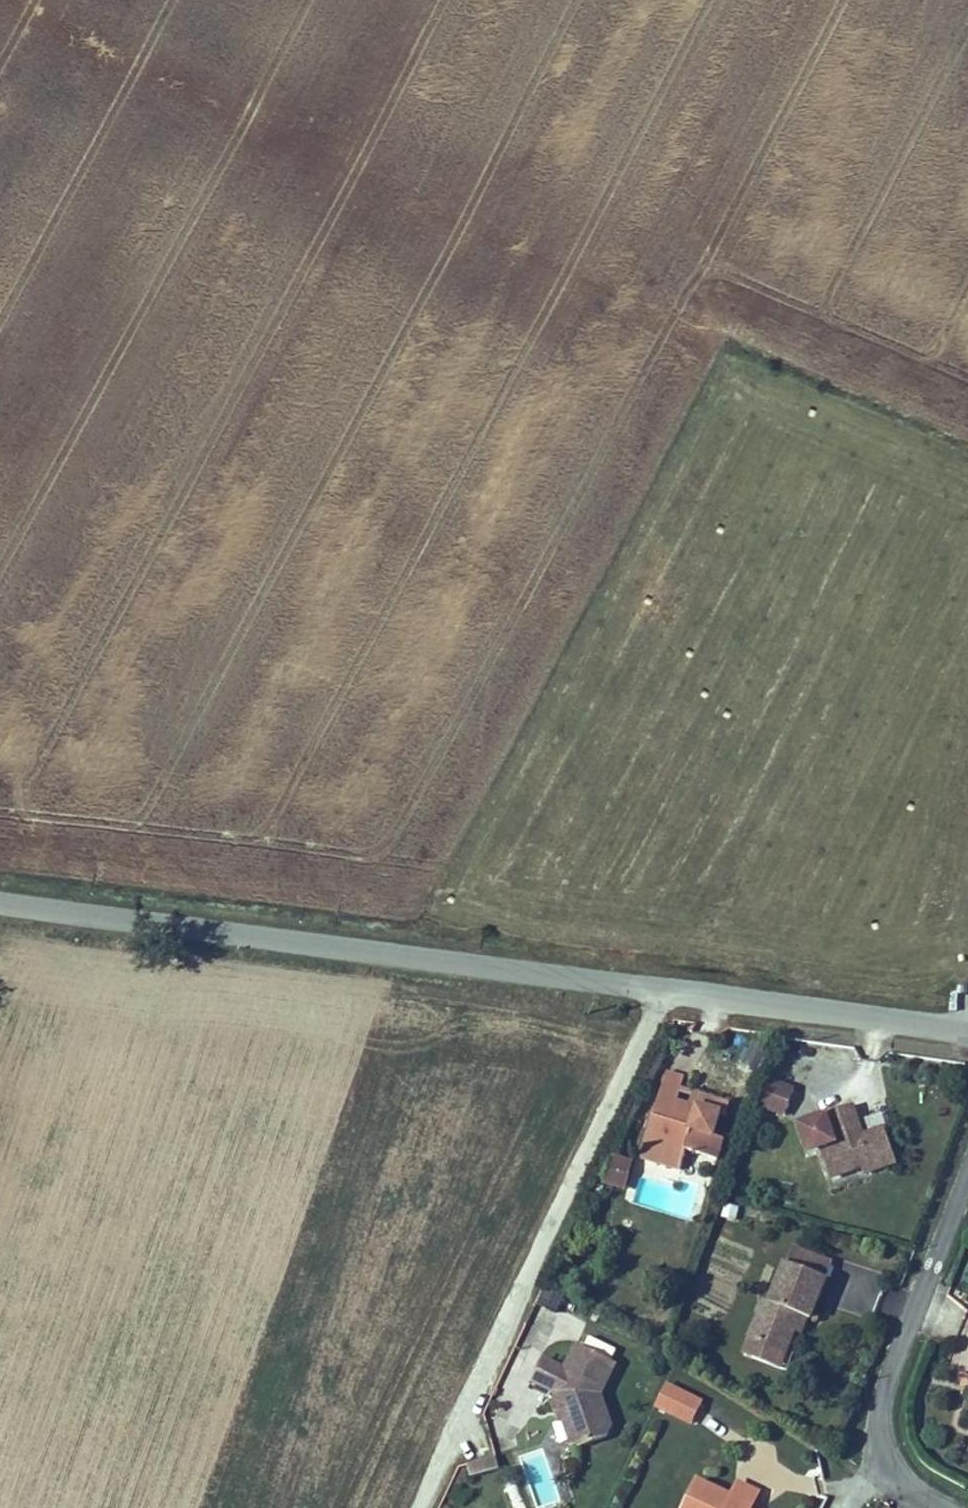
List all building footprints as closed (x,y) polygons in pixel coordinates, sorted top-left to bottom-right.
[(686,1077),(668,1072),(642,1158),(681,1170),(687,1151),(718,1160),(724,1139),(715,1136),(722,1114),(699,1107),(695,1121),(689,1119),(692,1109),(677,1104),(682,1090),(686,1077)] [(760,1106),(784,1115),(794,1090),(770,1081),(760,1106)] [(728,1116),(731,1105),(682,1090),(677,1104),(692,1109),(689,1119),(695,1121),(699,1107),(722,1114),(728,1116)] [(894,1155),(884,1128),(864,1135),(853,1106),(800,1127),(810,1154),(820,1150),(831,1178),(864,1166),(894,1155)] [(611,1150),(600,1180),(623,1189),(634,1159),(611,1150)] [(897,1163),(894,1155),(864,1166),(867,1174),(897,1163)] [(760,1316),(745,1354),(780,1368),(788,1347),(795,1331),(805,1335),(827,1281),(787,1264),(765,1318),(760,1316)] [(795,1331),(788,1347),(798,1351),(805,1335),(795,1331)] [(544,1359),(533,1383),(554,1393),(558,1404),(564,1407),(566,1414),(563,1420),(571,1442),(581,1447),(606,1437),(611,1427),(600,1395),(615,1365),(576,1346),(565,1370),(544,1359)] [(701,1402),(665,1385),(655,1405),(691,1422),(701,1402)] [(558,1404),(554,1405),(560,1421),(563,1420),(566,1414),(564,1407),(558,1404)] [(467,1465),(471,1478),(500,1470),(496,1456),(467,1465)] [(684,1507),(752,1507),(759,1493),(739,1483),(732,1496),(698,1480),(684,1507)]
